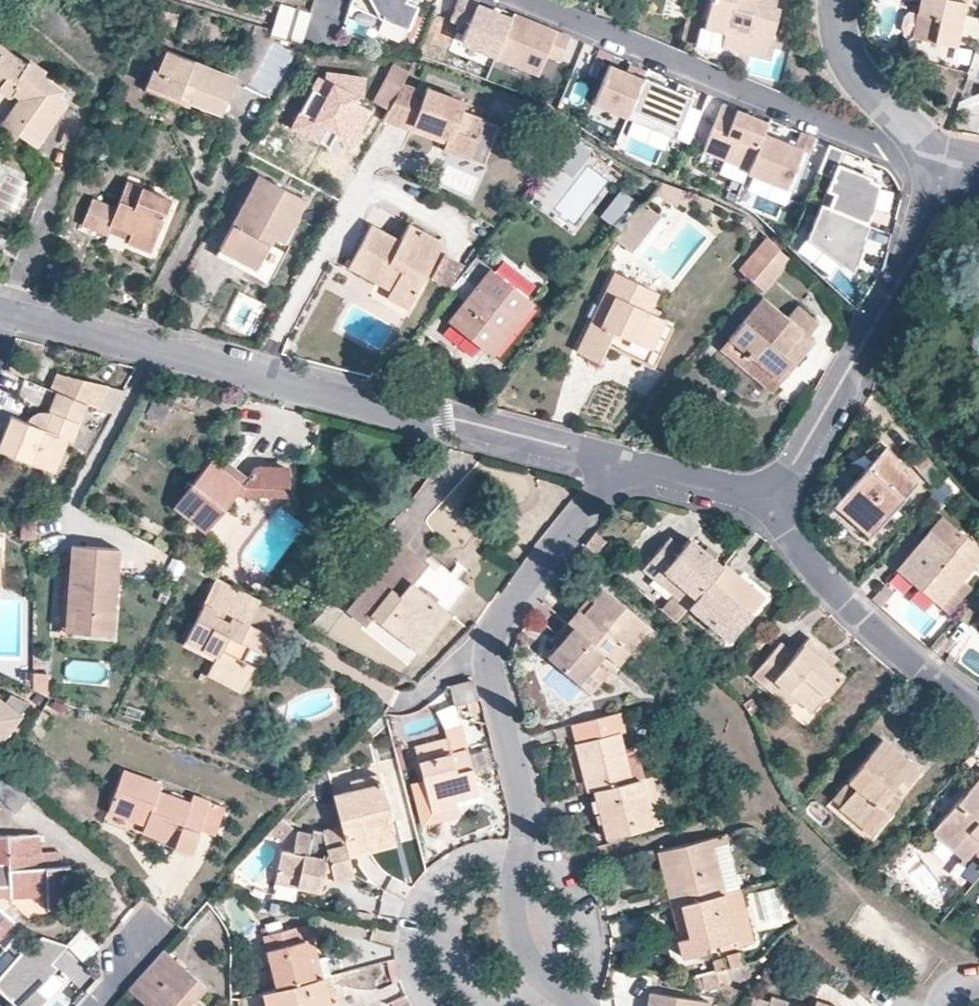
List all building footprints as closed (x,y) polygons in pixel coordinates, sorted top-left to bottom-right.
[(421,0),(352,0),(349,5),(409,30),(421,0)] [(512,16),(478,1),(479,0),(456,0),(450,16),(467,23),(461,36),(497,51),(512,16)] [(574,5),(594,13),(597,2),(593,0),(575,0),(574,5)] [(703,29),(722,34),(719,45),(719,48),(765,59),(778,7),(774,6),(775,0),(710,0),(703,29)] [(917,8),(912,28),(912,29),(955,40),(964,0),(919,0),(917,8)] [(301,44),(310,15),(280,6),(271,29),(270,36),(301,44)] [(912,28),(917,8),(907,6),(903,10),(901,20),(903,26),(912,28)] [(541,25),(540,28),(534,25),(535,23),(513,14),(512,16),(497,51),(494,56),(539,75),(547,55),(561,61),(570,38),(541,25)] [(722,34),(703,29),(699,41),(719,45),(722,34)] [(967,74),(965,79),(978,83),(978,33),(967,74)] [(4,75),(0,81),(0,94),(2,95),(7,97),(10,97),(13,94),(18,99),(0,125),(0,128),(14,138),(18,133),(36,145),(65,101),(57,96),(63,90),(40,74),(43,69),(29,59),(25,64),(0,47),(0,73),(4,75)] [(165,50),(157,70),(151,67),(146,83),(219,114),(235,76),(165,50)] [(401,85),(409,70),(394,61),(373,101),(388,108),(401,85)] [(642,78),(645,70),(630,64),(627,71),(609,65),(593,103),(626,117),(642,78)] [(674,91),(642,78),(626,117),(625,118),(673,138),(693,90),(677,84),(674,91)] [(423,93),(401,85),(388,108),(381,122),(410,131),(413,125),(447,137),(444,144),(442,149),(469,160),(483,119),(460,112),(463,101),(426,87),(423,93)] [(747,169),(762,134),(767,121),(723,103),(703,151),(747,169)] [(496,124),(483,119),(469,160),(481,164),(496,124)] [(413,125),(410,131),(444,144),(447,137),(413,125)] [(592,145),(571,132),(550,158),(570,174),(592,145)] [(803,167),(815,139),(800,133),(794,147),(762,134),(747,169),(746,172),(786,189),(796,164),(803,167)] [(863,176),(864,174),(838,163),(843,151),(828,145),(817,171),(831,177),(819,205),(866,225),(873,209),(879,183),(870,179),(863,176)] [(793,192),(803,167),(796,164),(786,189),(793,192)] [(305,200),(259,176),(220,249),(255,268),(272,237),(282,242),(305,200)] [(106,235),(108,232),(110,224),(132,232),(127,240),(126,242),(150,251),(171,200),(126,181),(115,209),(92,198),(81,225),(106,235)] [(659,182),(652,192),(677,206),(683,192),(659,182)] [(613,223),(632,196),(618,186),(598,212),(613,223)] [(812,222),(819,205),(805,199),(799,216),(812,222)] [(643,203),(614,240),(630,251),(658,214),(643,203)] [(863,237),(868,225),(866,225),(819,205),(812,222),(806,238),(851,271),(865,238),(863,237)] [(110,224),(108,232),(127,240),(132,232),(110,224)] [(370,225),(353,257),(395,280),(389,291),(410,302),(442,243),(409,224),(400,240),(370,225)] [(779,248),(766,235),(739,270),(752,281),(777,250),(779,248)] [(287,245),(282,242),(272,237),(255,268),(220,249),(216,256),(268,283),(287,245)] [(789,260),(777,250),(752,281),(764,291),(789,260)] [(395,280),(353,257),(347,268),(389,291),(395,280)] [(449,289),(466,267),(444,257),(431,279),(449,289)] [(489,269),(449,320),(491,353),(532,301),(489,269)] [(614,273),(577,351),(596,360),(610,331),(649,349),(664,320),(647,312),(656,292),(614,273)] [(410,302),(389,291),(385,298),(407,309),(410,302)] [(763,298),(720,350),(773,392),(814,341),(807,335),(818,323),(797,306),(787,318),(763,298)] [(32,367),(12,359),(7,372),(27,379),(32,367)] [(58,373),(49,391),(57,394),(86,405),(109,414),(121,393),(107,387),(58,373)] [(57,394),(48,415),(43,429),(29,423),(12,416),(0,447),(0,450),(58,473),(86,405),(57,394)] [(43,429),(48,415),(45,415),(42,414),(37,416),(33,418),(29,423),(43,429)] [(885,445),(869,459),(871,462),(834,504),(870,534),(916,481),(898,466),(901,463),(885,445)] [(234,495),(241,485),(226,474),(212,462),(175,508),(205,530),(234,495)] [(256,466),(247,478),(241,485),(234,495),(286,497),(287,468),(256,466)] [(232,467),(226,474),(241,485),(247,478),(232,467)] [(897,569),(946,610),(967,585),(961,579),(978,556),(978,549),(942,517),(897,569)] [(34,540),(34,520),(19,519),(18,539),(34,540)] [(594,556),(606,541),(595,532),(583,547),(594,556)] [(642,569),(688,608),(722,567),(688,539),(678,550),(666,539),(642,569)] [(401,544),(350,610),(364,622),(372,613),(418,649),(448,611),(411,581),(425,562),(401,544)] [(71,545),(64,630),(111,634),(117,548),(71,545)] [(723,565),(722,567),(688,608),(726,639),(757,604),(732,583),(737,576),(723,565)] [(762,598),(737,576),(732,583),(757,604),(762,598)] [(251,596),(216,578),(185,639),(216,655),(212,663),(209,669),(243,687),(254,666),(242,660),(249,646),(264,655),(273,638),(248,625),(239,620),(251,596)] [(598,584),(565,622),(602,653),(614,664),(616,665),(627,651),(633,657),(654,631),(598,584)] [(259,601),(251,596),(239,620),(248,625),(259,601)] [(602,653),(565,622),(550,639),(557,646),(548,658),(577,683),(602,653)] [(817,658),(824,651),(808,637),(793,656),(778,643),(752,674),(765,686),(773,679),(795,699),(824,664),(817,658)] [(181,647),(212,663),(216,655),(185,639),(181,647)] [(831,656),(824,651),(817,658),(824,664),(831,656)] [(614,664),(602,653),(577,683),(589,694),(614,664)] [(831,656),(824,664),(829,668),(835,660),(831,656)] [(829,668),(824,664),(795,699),(811,713),(840,678),(829,668)] [(239,695),(243,687),(209,669),(205,677),(239,695)] [(784,703),(795,699),(773,679),(765,686),(784,703)] [(472,680),(450,685),(454,704),(476,697),(472,680)] [(0,699),(0,747),(22,716),(0,699)] [(618,713),(569,727),(586,793),(595,791),(630,781),(622,750),(617,732),(622,731),(618,713)] [(465,749),(459,722),(442,726),(449,752),(465,749)] [(414,747),(431,812),(455,805),(478,799),(465,749),(449,752),(446,739),(414,747)] [(882,739),(845,781),(853,788),(839,804),(871,833),(896,802),(887,794),(900,778),(906,784),(918,770),(882,739)] [(641,779),(633,747),(622,750),(630,781),(638,779),(641,779)] [(161,783),(123,770),(109,810),(145,824),(141,830),(176,843),(174,846),(190,852),(198,829),(209,801),(193,795),(189,803),(158,791),(161,783)] [(0,779),(0,798),(14,812),(30,796),(4,773),(0,779)] [(349,781),(351,790),(379,784),(376,775),(349,781)] [(649,776),(641,779),(638,779),(650,826),(661,823),(649,776)] [(978,843),(978,777),(931,832),(952,849),(967,831),(978,843)] [(431,812),(422,778),(410,781),(421,824),(457,815),(455,805),(431,812)] [(638,779),(630,781),(595,791),(607,837),(650,826),(638,779)] [(853,788),(845,781),(831,797),(839,804),(853,788)] [(379,784),(351,790),(333,795),(340,826),(348,856),(396,844),(379,784)] [(224,807),(209,801),(198,829),(215,835),(224,807)] [(288,833),(277,823),(264,836),(275,847),(288,833)] [(348,856),(340,826),(322,830),(322,832),(312,830),(311,834),(297,831),(293,852),(281,850),(274,883),(319,891),(322,880),(324,871),(330,868),(333,879),(352,875),(348,856)] [(978,845),(978,843),(967,831),(952,849),(965,860),(978,845)] [(39,833),(7,835),(8,862),(0,863),(0,886),(8,885),(10,897),(44,896),(45,910),(70,907),(68,865),(40,866),(39,833)] [(721,833),(656,851),(660,866),(669,864),(674,886),(665,887),(670,906),(723,893),(711,846),(724,843),(721,833)] [(669,864),(660,866),(665,887),(674,886),(669,864)] [(322,880),(333,879),(330,868),(324,871),(322,880)] [(738,889),(723,893),(734,939),(719,942),(720,950),(750,942),(738,889)] [(723,893),(670,906),(675,928),(684,926),(686,937),(678,938),(675,939),(681,958),(705,952),(704,946),(719,942),(734,939),(723,893)] [(12,920),(0,910),(0,934),(12,920)] [(306,924),(291,928),(296,942),(310,939),(306,924)] [(684,926),(675,928),(678,938),(686,937),(684,926)] [(315,960),(310,939),(296,942),(291,928),(262,935),(275,990),(320,978),(315,960)] [(66,947),(84,962),(98,946),(80,930),(66,947)] [(45,964),(50,959),(61,946),(40,940),(30,951),(22,944),(0,970),(0,991),(17,1005),(35,1005),(47,993),(36,983),(49,968),(45,964)] [(165,950),(137,979),(153,994),(144,1004),(142,1005),(204,1005),(194,997),(203,985),(165,950)] [(324,957),(315,960),(320,978),(330,975),(324,957)] [(712,961),(714,973),(724,970),(721,958),(712,961)] [(49,968),(54,962),(50,959),(45,964),(49,968)] [(60,977),(49,968),(36,983),(47,993),(60,977)] [(724,970),(714,973),(716,981),(726,978),(724,970)] [(275,990),(262,993),(265,1005),(334,1005),(333,1001),(326,1002),(320,978),(275,990)] [(153,994),(137,979),(128,989),(144,1004),(153,994)] [(646,1005),(708,1005),(709,1002),(649,992),(646,1005)] [(767,1005),(797,1005),(769,997),(767,1005)]
